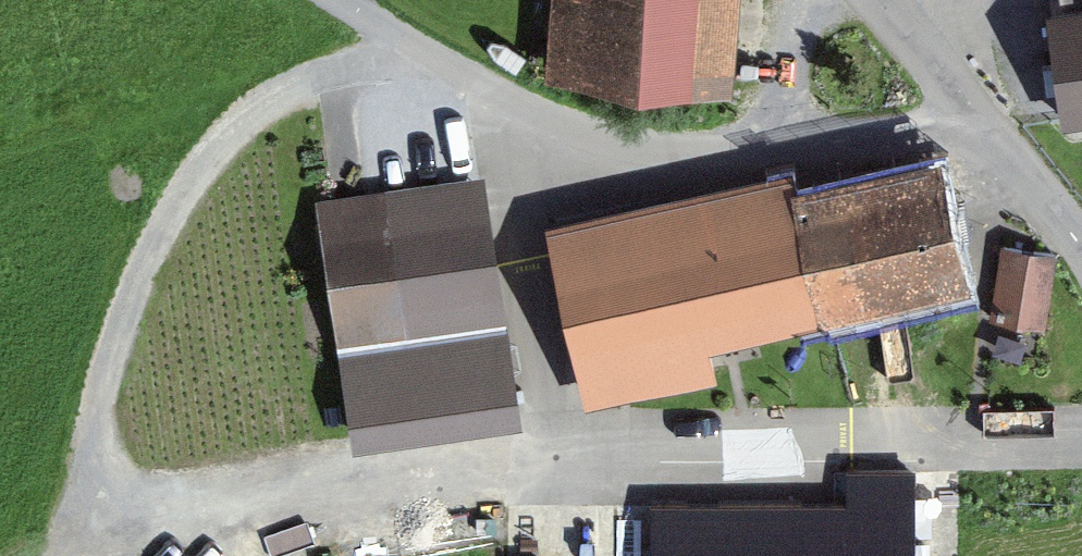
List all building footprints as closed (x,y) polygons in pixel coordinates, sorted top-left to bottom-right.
[(740,0),(538,0),(534,56),(735,71),(740,0)] [(1028,139),(1081,133),(1081,0),(1011,0),(1028,139)] [(710,331),(970,270),(940,146),(795,180),(791,161),(546,218),(588,395),(718,365),(710,331)] [(484,169),(314,196),(352,439),(522,412),(484,169)] [(1056,248),(1000,240),(989,312),(1045,321),(1056,248)] [(909,498),(644,500),(645,555),(913,555),(909,498)]
